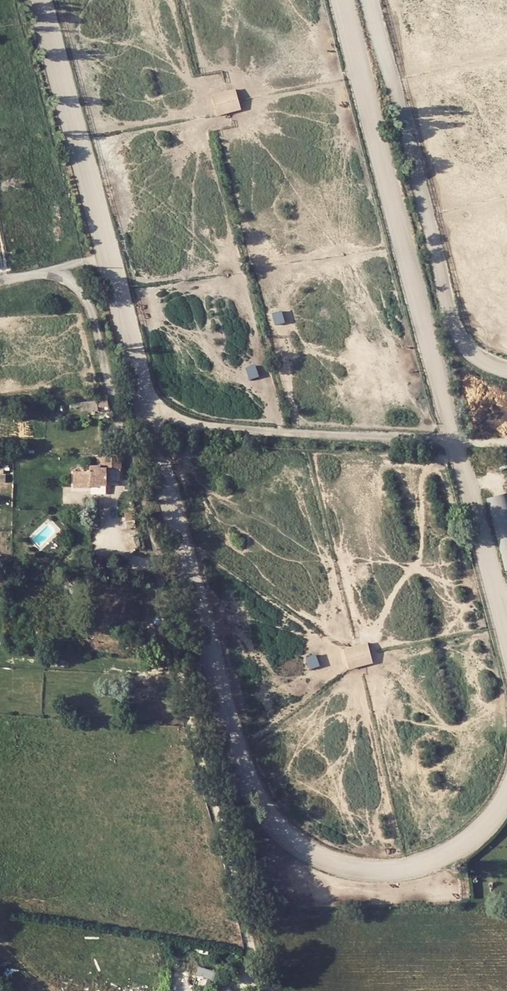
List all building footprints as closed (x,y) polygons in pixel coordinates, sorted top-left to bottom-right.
[(214,93),(219,115),(244,109),(239,88),(214,93)] [(72,473),(71,488),(93,488),(93,484),(103,484),(103,467),(117,468),(117,458),(96,457),(96,466),(87,466),(87,473),(72,473)] [(488,498),(506,571),(506,570),(506,494),(488,498)] [(351,668),(376,663),(371,642),(346,647),(351,668)] [(196,974),(215,979),(217,970),(199,965),(196,974)]
